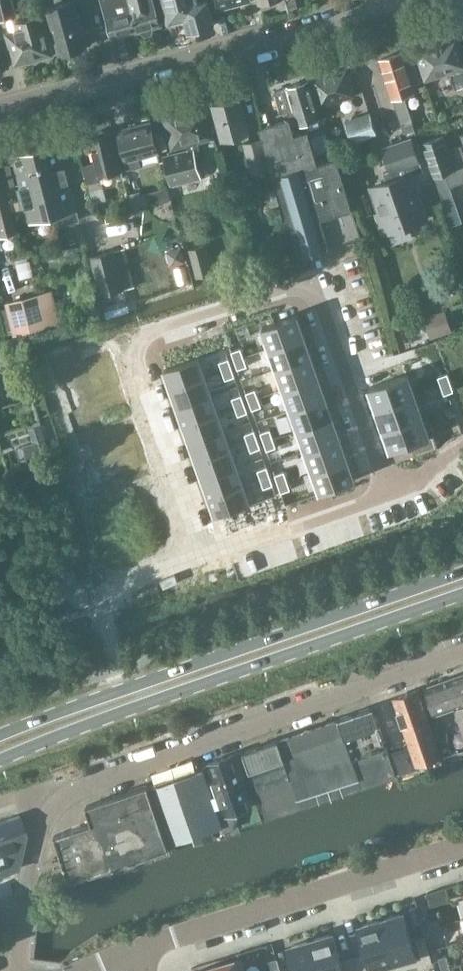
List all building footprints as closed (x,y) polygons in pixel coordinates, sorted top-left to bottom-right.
[(17,14),(14,0),(0,0),(0,19),(17,14)] [(86,46),(73,0),(69,0),(45,6),(58,53),(86,46)] [(112,38),(136,32),(127,0),(104,0),(102,3),(112,38)] [(136,32),(140,31),(144,36),(152,33),(153,27),(160,25),(153,0),(127,0),(136,32)] [(199,0),(160,0),(167,23),(171,22),(172,24),(182,22),(182,19),(184,19),(188,32),(214,24),(208,0),(204,0),(199,1),(199,0)] [(217,10),(247,2),(246,0),(214,0),(217,10)] [(286,0),(288,9),(297,6),(295,0),(287,0),(286,0)] [(35,24),(33,18),(22,21),(24,27),(7,32),(17,65),(53,55),(44,22),(35,24)] [(458,35),(414,48),(424,80),(450,72),(455,87),(462,84),(462,51),(458,35)] [(402,52),(380,58),(394,101),(401,126),(413,122),(412,119),(404,93),(414,90),(402,52)] [(320,106),(355,95),(347,68),(312,79),(320,106)] [(287,86),(274,90),(281,112),(288,110),(290,118),(296,117),(298,124),(320,118),(309,80),(287,86)] [(221,140),(249,133),(240,98),(212,105),(221,140)] [(213,138),(204,105),(163,115),(172,148),(191,143),(192,148),(163,156),(171,185),(203,177),(196,151),(201,150),(198,142),(213,138)] [(353,142),(376,134),(370,113),(346,120),(353,142)] [(413,122),(401,126),(403,132),(426,125),(423,115),(412,119),(413,122)] [(295,134),(290,118),(261,127),(299,254),(360,235),(336,156),(317,162),(308,130),(295,134)] [(150,122),(117,130),(127,169),(141,165),(139,158),(158,152),(150,122)] [(106,133),(102,130),(95,132),(94,136),(89,138),(96,162),(84,165),(88,183),(100,180),(101,180),(100,175),(121,170),(111,132),(106,133)] [(330,149),(326,133),(312,137),(317,153),(330,149)] [(443,136),(423,143),(443,201),(451,199),(454,197),(450,184),(462,180),(462,151),(461,144),(447,148),(443,136)] [(252,172),(269,168),(261,138),(244,143),(252,172)] [(383,233),(428,218),(412,174),(422,171),(411,138),(384,148),(391,168),(383,171),(386,181),(371,186),(380,212),(376,214),(383,233)] [(59,144),(36,150),(53,215),(55,225),(78,219),(59,144)] [(30,221),(53,215),(36,150),(13,156),(30,221)] [(14,233),(9,212),(7,203),(0,174),(0,232),(1,236),(14,233)] [(88,183),(93,203),(106,199),(100,180),(88,183)] [(140,191),(128,194),(131,207),(144,204),(140,191)] [(443,201),(440,202),(444,213),(448,225),(459,221),(456,213),(451,199),(443,201)] [(18,201),(7,203),(9,212),(20,209),(18,201)] [(204,244),(188,248),(196,276),(211,272),(204,244)] [(128,302),(124,287),(135,284),(125,245),(89,254),(99,294),(101,294),(104,309),(128,302)] [(180,247),(165,251),(168,264),(184,260),(180,247)] [(52,288),(5,300),(7,305),(0,307),(0,313),(4,329),(12,327),(14,333),(60,321),(52,288)] [(297,314),(263,326),(270,347),(304,335),(297,314)] [(304,335),(270,347),(277,368),(312,356),(304,335)] [(241,347),(232,351),(235,360),(244,356),(241,347)] [(244,356),(235,360),(238,368),(247,365),(244,356)] [(312,356),(277,368),(285,388),(319,376),(312,356)] [(199,357),(164,369),(171,388),(205,376),(199,357)] [(229,357),(220,361),(223,369),(232,366),(229,357)] [(390,381),(370,388),(377,409),(416,395),(409,375),(413,374),(408,361),(386,369),(390,381)] [(232,366),(223,369),(226,378),(235,375),(232,366)] [(448,373),(438,376),(441,385),(451,382),(448,373)] [(205,376),(171,388),(177,406),(212,394),(205,376)] [(319,376),(285,388),(292,409),(326,397),(319,376)] [(451,383),(442,387),(445,395),(454,392),(451,383)] [(255,389),(246,392),(249,401),(258,397),(255,389)] [(212,394),(177,406),(184,424),(218,412),(212,394)] [(242,394),(232,397),(236,406),(245,402),(242,394)] [(416,395),(377,409),(384,430),(423,416),(416,395)] [(258,397),(249,401),(252,410),(262,406),(258,397)] [(326,397),(292,409),(299,429),(333,417),(326,397)] [(245,402),(236,406),(239,415),(248,411),(245,402)] [(218,412),(184,424),(190,442),(224,430),(218,412)] [(423,416),(384,430),(392,451),(412,444),(416,455),(439,447),(434,434),(430,436),(423,416)] [(333,417),(299,429),(306,450),(341,438),(333,417)] [(33,426),(30,428),(34,441),(45,437),(40,420),(32,423),(33,426)] [(224,430),(190,442),(196,460),(231,448),(224,430)] [(255,430),(245,433),(248,442),(258,439),(255,430)] [(270,430),(260,433),(264,442),(273,439),(270,430)] [(341,438),(306,450),(314,471),(348,458),(341,438)] [(258,439),(248,442),(251,451),(261,448),(258,439)] [(273,439),(264,442),(267,451),(276,447),(273,439)] [(231,448),(196,460),(203,478),(237,466),(231,448)] [(348,458),(314,471),(321,492),(355,480),(348,458)] [(237,466),(203,478),(209,497),(244,484),(237,466)] [(267,466),(258,469),(261,478),(270,475),(267,466)] [(284,471),(275,474),(278,483),(287,480),(284,471)] [(270,475),(261,478),(264,487),(274,484),(270,475)] [(287,480),(278,483),(281,492),(290,489),(287,480)] [(244,484),(209,497),(216,515),(250,503),(244,484)] [(425,687),(435,714),(459,706),(462,717),(462,674),(425,687)] [(417,769),(416,765),(442,757),(419,689),(393,698),(409,746),(393,751),(400,774),(417,769)] [(338,718),(362,787),(396,776),(372,707),(338,718)] [(300,808),(362,787),(338,718),(278,739),(300,808)] [(266,819),(300,808),(278,739),(244,750),(266,819)] [(218,806),(216,807),(223,825),(225,830),(236,826),(238,816),(237,810),(252,805),(236,755),(204,765),(218,806)] [(169,842),(223,825),(216,807),(204,768),(150,786),(169,842)] [(77,885),(149,861),(171,853),(169,848),(171,847),(169,842),(150,786),(88,806),(94,823),(54,835),(70,881),(75,879),(77,885)] [(25,834),(19,815),(0,822),(0,874),(16,868),(17,869),(25,834)] [(418,964),(419,967),(433,963),(424,935),(412,939),(404,913),(400,914),(400,913),(385,918),(385,919),(382,920),(396,970),(418,964)] [(428,915),(420,917),(423,929),(431,927),(428,915)] [(359,926),(366,952),(354,956),(358,970),(392,970),(396,970),(382,920),(378,921),(378,920),(363,924),(363,925),(359,926)] [(431,927),(423,929),(427,941),(434,938),(431,927)] [(314,939),(311,940),(320,970),(358,970),(354,956),(341,960),(333,934),(329,935),(329,934),(314,938),(314,939)] [(311,940),(307,941),(307,940),(292,945),(292,946),(288,947),(295,970),(320,970),(311,940)] [(446,955),(439,957),(442,969),(450,967),(446,955)] [(198,970),(199,970),(245,970),(241,958),(198,970)] [(277,958),(269,960),(272,970),(274,970),(280,969),(277,958)]
